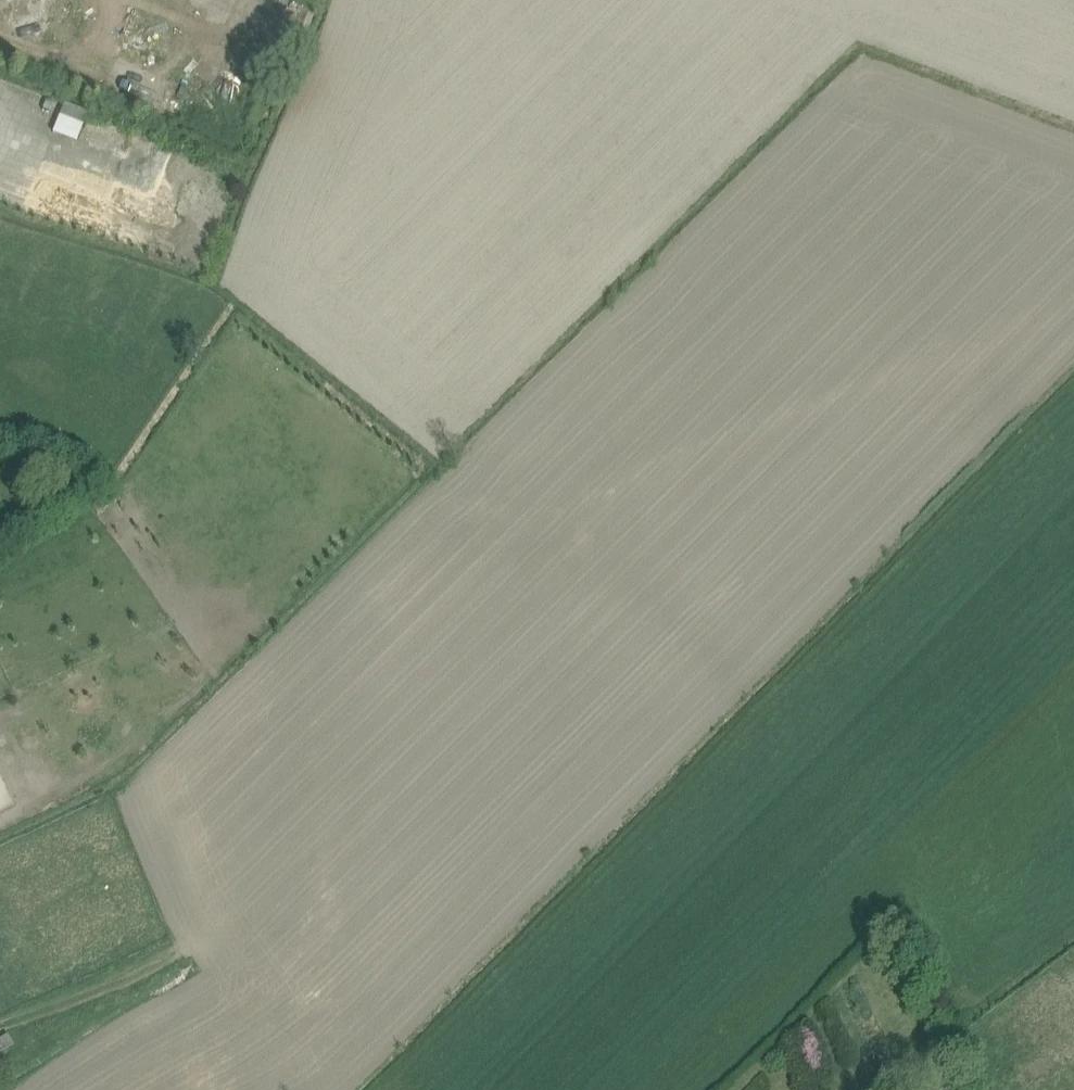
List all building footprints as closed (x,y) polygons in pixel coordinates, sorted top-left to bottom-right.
[(1,24),(60,41),(72,0),(8,0),(1,24)] [(55,131),(81,140),(92,110),(67,101),(55,131)]
